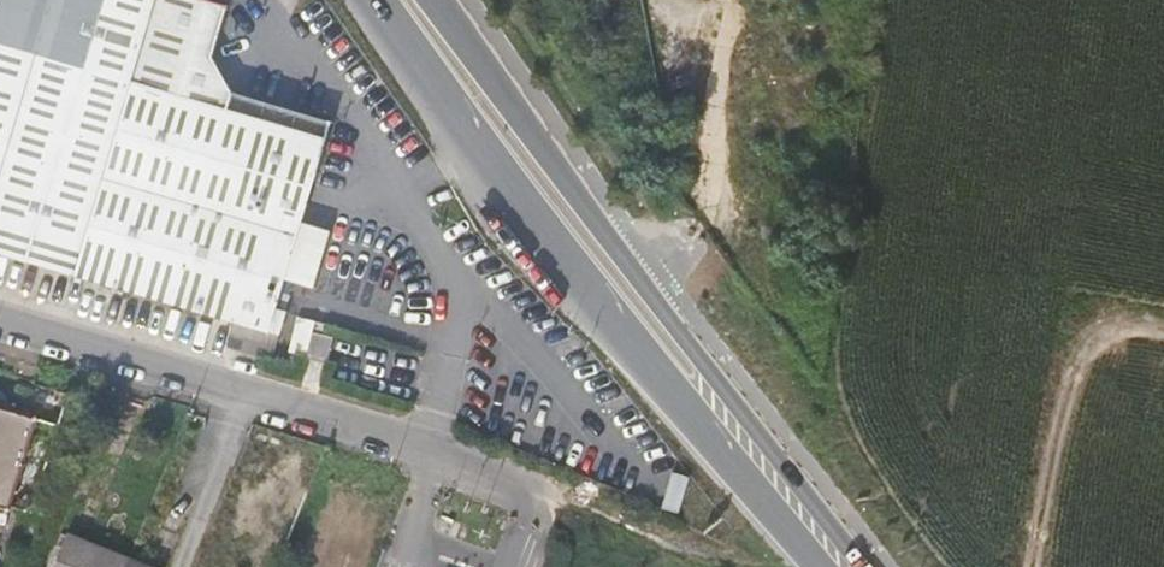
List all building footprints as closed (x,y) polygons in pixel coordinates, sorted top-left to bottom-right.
[(245,326),(271,333),(332,121),(234,92),(213,55),(227,6),(208,0),(0,0),(0,255),(245,326)] [(327,353),(334,326),(328,324),(330,318),(317,315),(309,348),(327,353)] [(264,359),(271,333),(245,326),(238,351),(264,359)] [(26,476),(45,417),(0,403),(0,498),(17,504),(18,501),(26,476)] [(45,496),(49,483),(67,424),(45,417),(26,476),(18,501),(31,504),(45,496)] [(260,481),(242,523),(285,537),(302,497),(260,481)] [(58,566),(144,566),(70,538),(58,566)]
